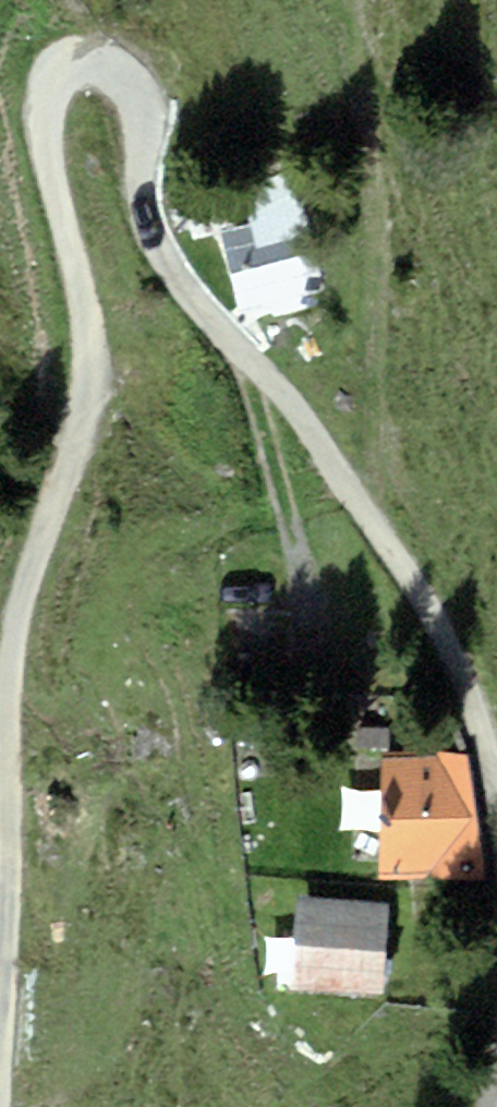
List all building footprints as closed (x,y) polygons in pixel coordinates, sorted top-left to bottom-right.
[(251,221),(218,229),(241,314),(272,306),(274,316),(317,304),(314,292),(326,289),(296,172),(242,186),(251,221)] [(476,753),(381,752),(380,874),(474,876),(476,753)] [(386,898),(295,895),(291,989),(383,992),(386,898)]
